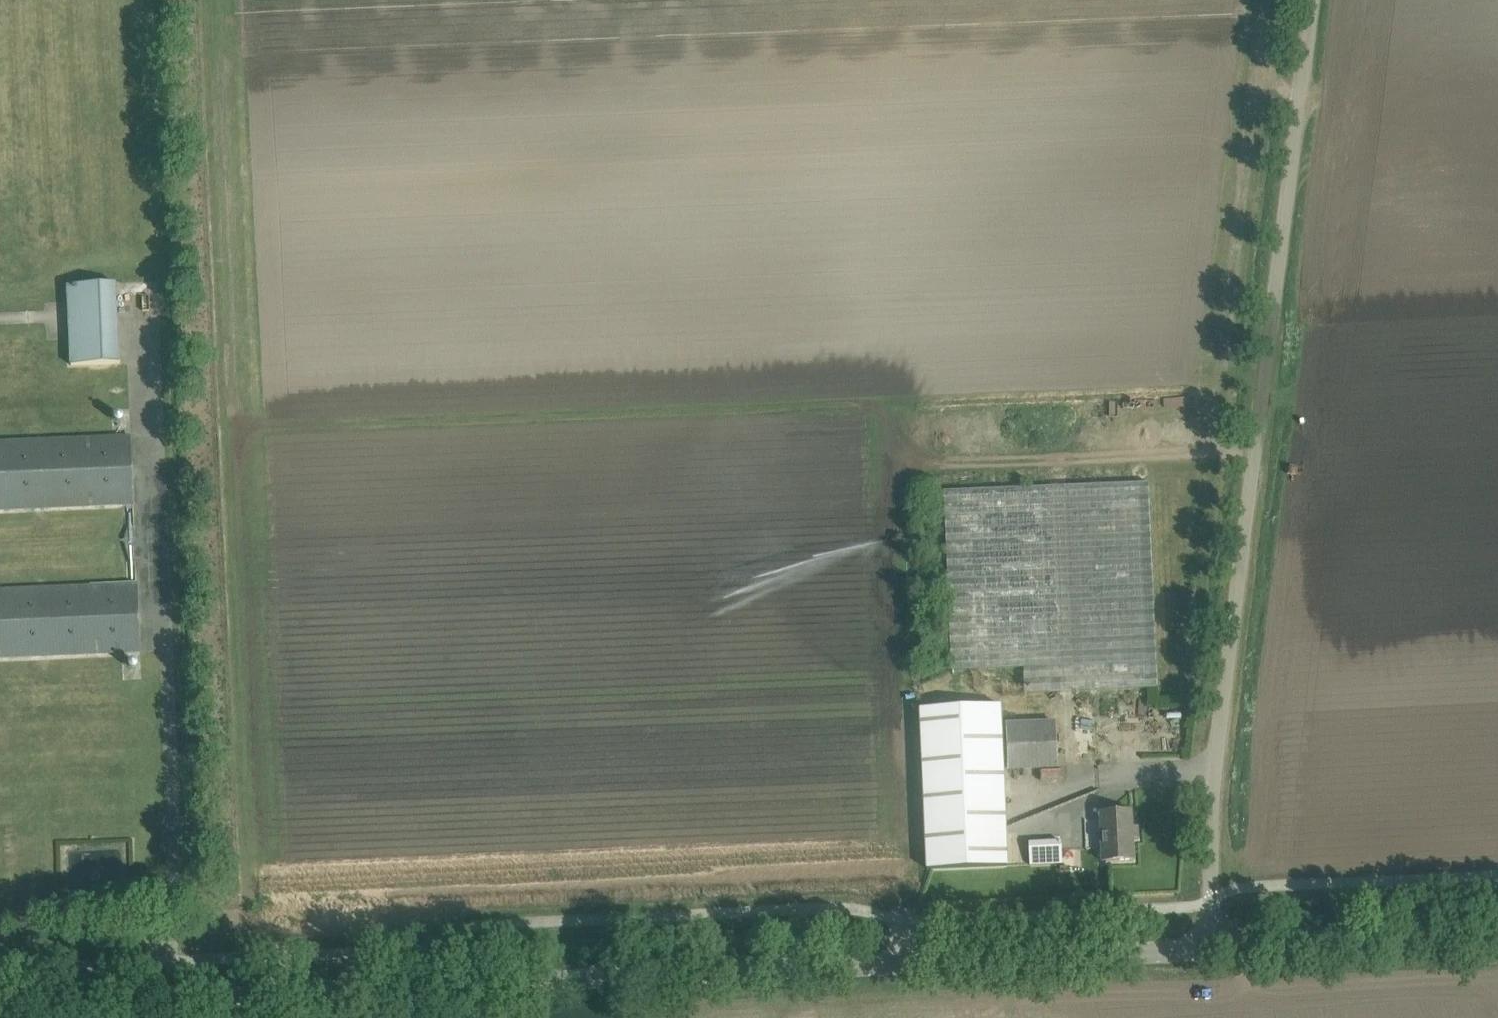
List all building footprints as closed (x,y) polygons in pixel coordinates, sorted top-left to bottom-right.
[(121,364),(117,283),(68,286),(71,366),(121,364)] [(0,440),(0,511),(135,506),(132,435),(0,440)] [(1149,482),(1129,483),(944,491),(951,671),(1022,668),(1023,693),(1158,688),(1149,482)] [(137,581),(0,588),(0,658),(140,651),(137,581)] [(927,868),(1008,864),(1001,705),(920,709),(927,868)] [(1016,771),(1059,769),(1057,721),(1014,723),(1016,771)] [(1103,861),(1106,861),(1135,860),(1132,812),(1100,813),(1103,861)] [(1063,862),(1062,840),(1028,841),(1029,864),(1063,862)]
